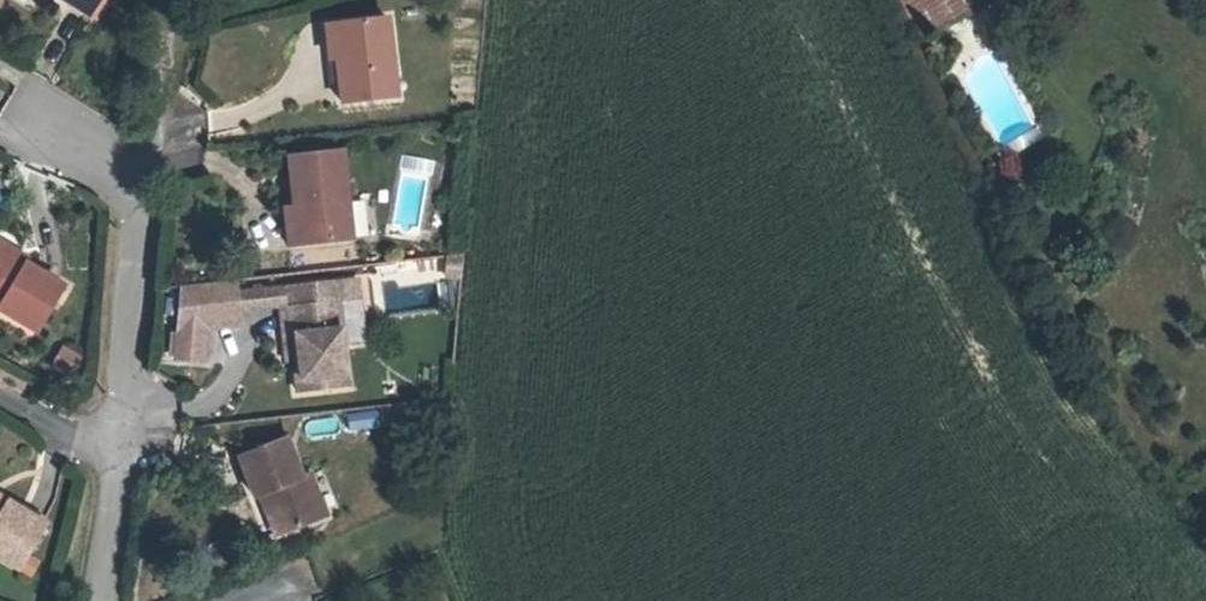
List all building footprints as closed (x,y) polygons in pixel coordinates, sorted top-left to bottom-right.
[(96,15),(105,0),(71,0),(96,15)] [(910,32),(969,3),(968,0),(895,0),(910,32)] [(415,35),(372,37),(374,69),(364,69),(365,94),(366,120),(419,117),(415,35)] [(374,69),(372,37),(355,39),(356,94),(365,94),(364,69),(374,69)] [(311,164),(311,200),(311,204),(319,205),(320,254),(365,252),(362,161),(311,164)] [(311,204),(311,200),(304,200),(305,215),(297,215),(299,255),(320,254),(319,205),(311,204)] [(20,321),(53,275),(4,238),(12,229),(0,220),(0,306),(20,321)] [(202,288),(183,289),(185,314),(203,313),(202,288)] [(359,401),(357,360),(354,319),(373,318),(372,299),(302,303),(304,321),(297,321),(298,339),(306,339),(308,376),(310,403),(359,401)] [(302,301),(254,304),(255,323),(297,321),(304,321),(302,303),(302,301)] [(203,313),(185,314),(185,325),(203,325),(203,313)] [(380,359),(378,317),(373,318),(354,319),(357,360),(380,359)] [(306,339),(298,339),(300,376),(308,376),(306,339)] [(290,512),(295,510),(302,506),(324,541),(364,517),(340,481),(333,486),(307,447),(266,474),(290,512)] [(16,546),(42,498),(0,475),(0,537),(16,546)] [(302,506),(295,510),(317,545),(324,541),(302,506)]
